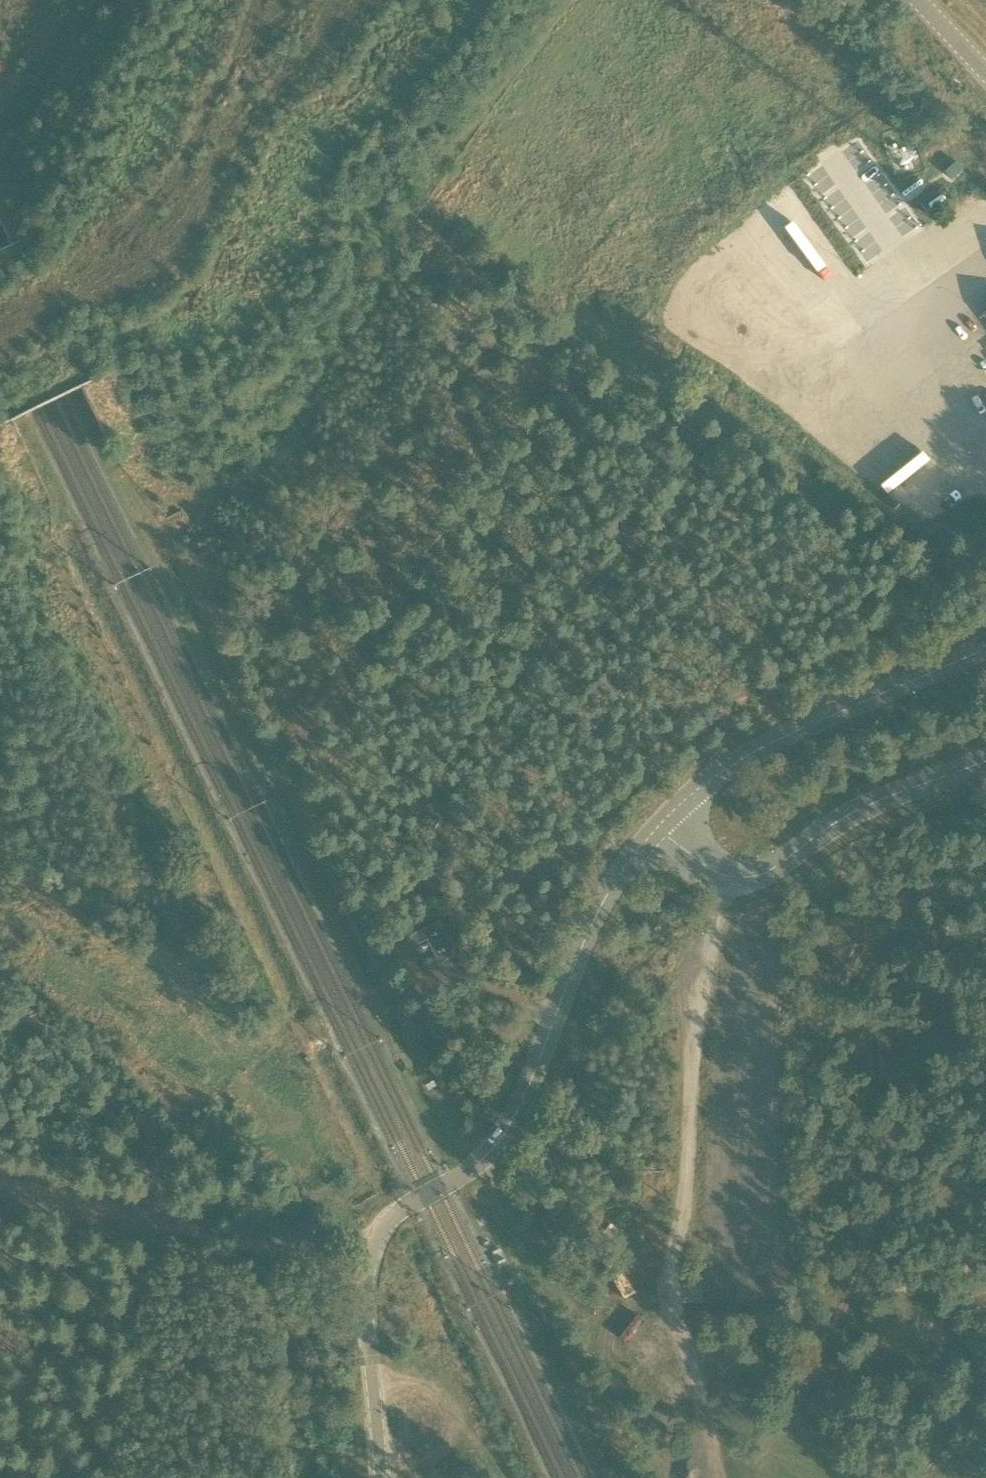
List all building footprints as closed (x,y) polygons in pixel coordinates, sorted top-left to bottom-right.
[(955,159),(943,172),(952,180),(964,168),(955,159)] [(439,921),(408,935),(413,946),(427,939),(438,963),(455,955),(439,921)]
